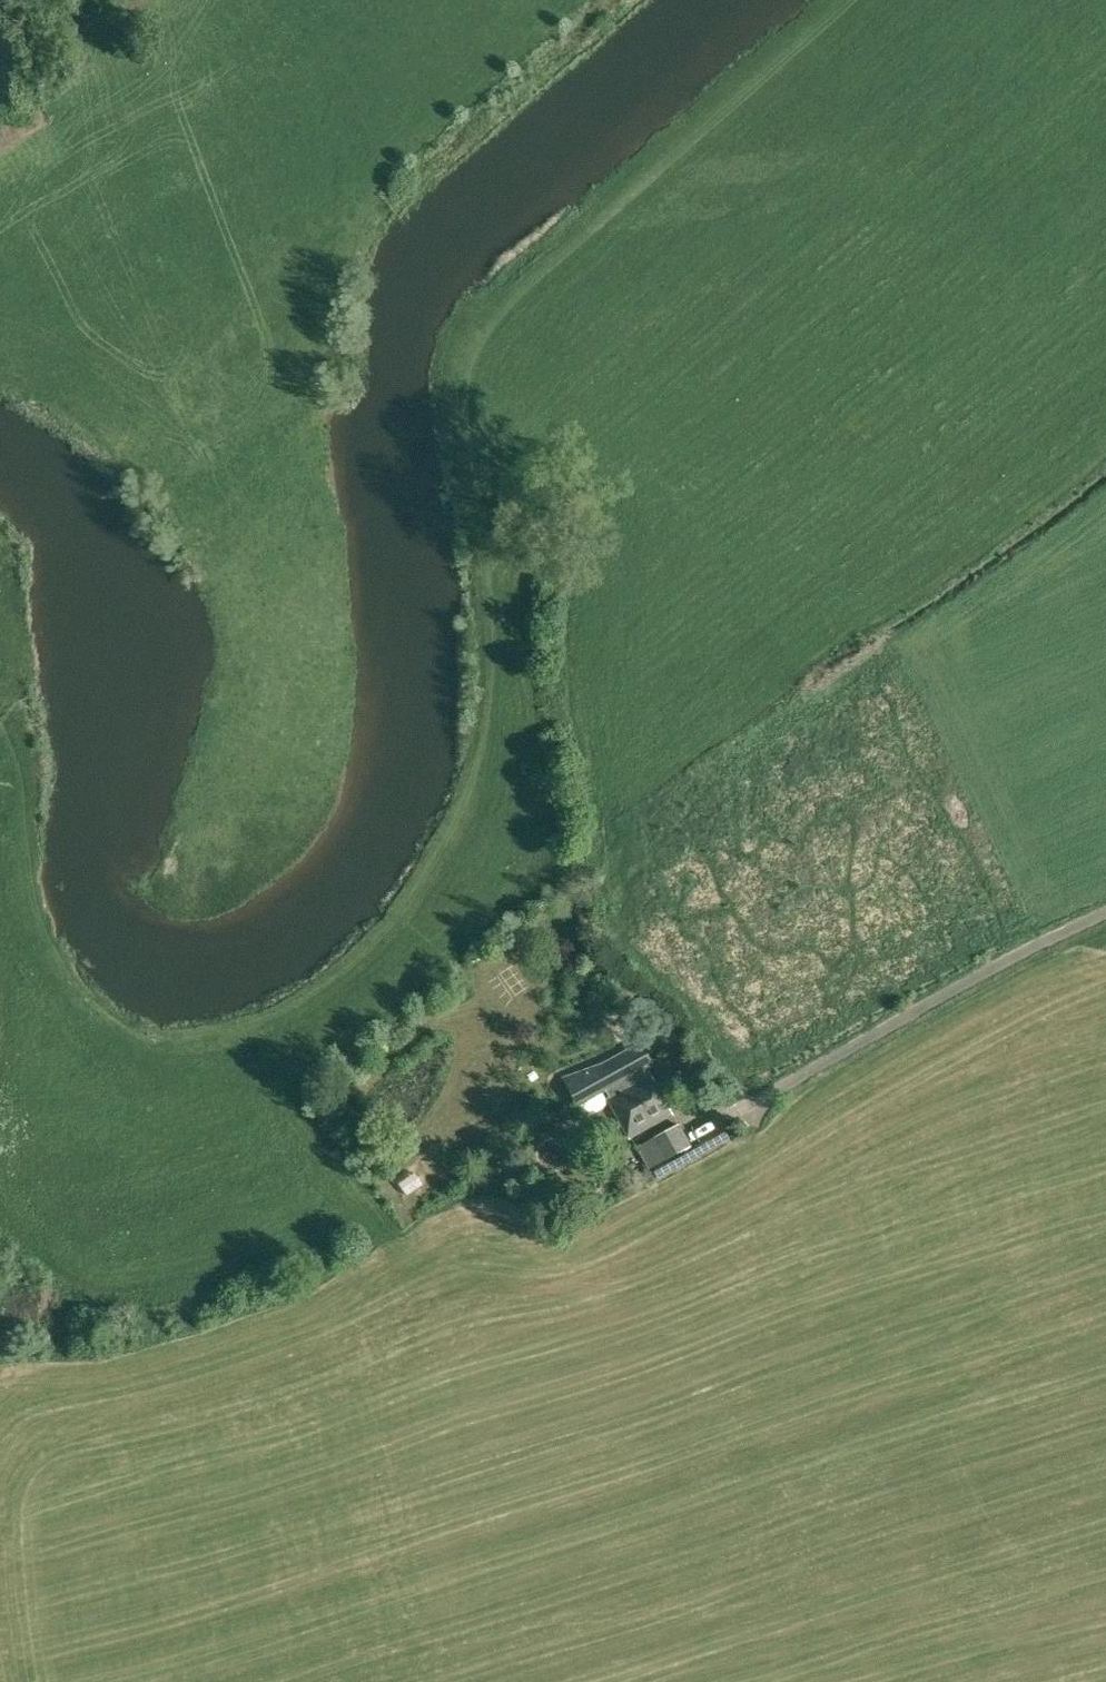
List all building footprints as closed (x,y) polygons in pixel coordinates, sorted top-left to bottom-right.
[(609,1098),(628,1136),(672,1114),(652,1074),(648,1067),(653,1064),(641,1040),(605,1060),(562,1075),(578,1105),(605,1091),(609,1098)] [(636,1148),(646,1166),(689,1146),(679,1124),(636,1148)]
